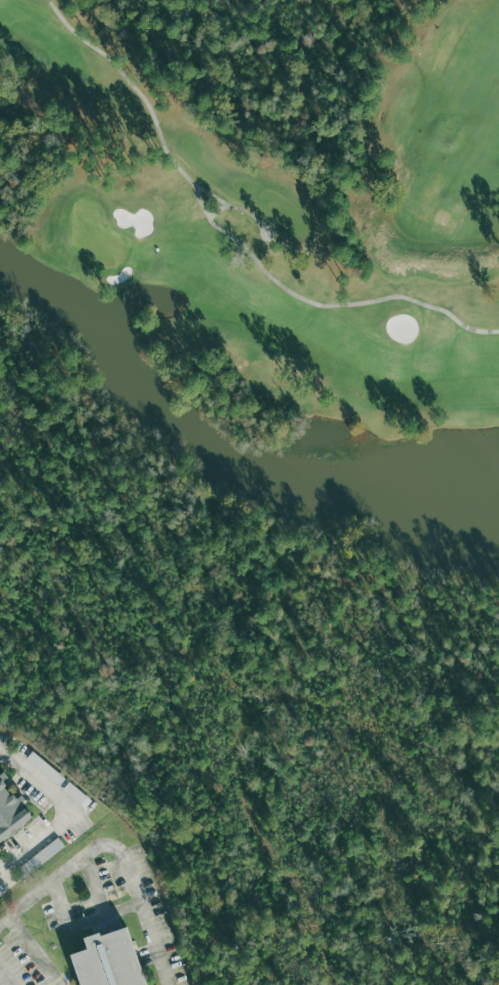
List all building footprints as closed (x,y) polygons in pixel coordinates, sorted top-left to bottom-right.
[(33,816),(0,842),(0,774),(5,781),(33,816)] [(71,953),(82,984),(147,984),(127,926),(101,935),(99,931),(83,937),(87,947),(71,953)]
